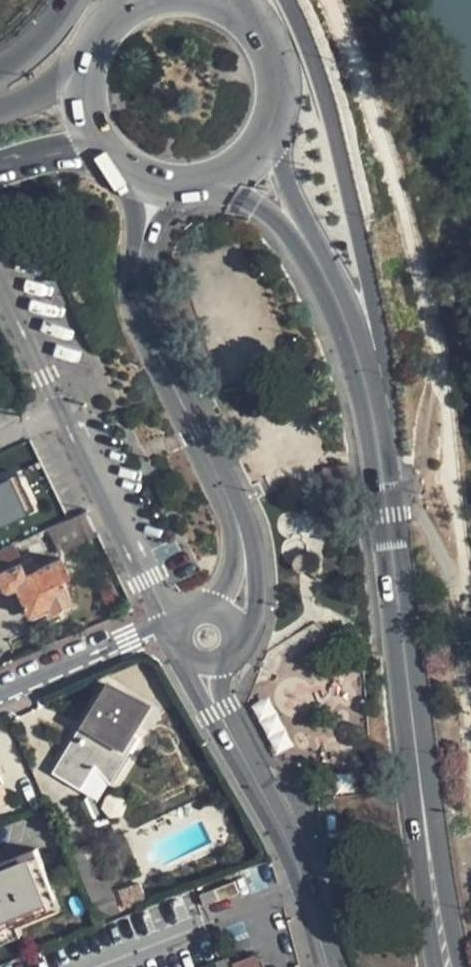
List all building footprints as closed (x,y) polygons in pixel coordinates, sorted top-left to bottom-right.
[(17,472),(0,480),(0,521),(33,506),(17,472)] [(95,534),(84,510),(78,513),(88,538),(95,534)] [(60,550),(88,538),(78,513),(70,516),(48,527),(60,550)] [(14,543),(0,550),(0,560),(19,552),(14,543)] [(67,593),(59,577),(69,573),(61,555),(38,566),(33,556),(0,571),(0,572),(4,581),(6,584),(12,585),(17,583),(30,610),(67,593)] [(53,605),(69,598),(67,593),(30,610),(31,614),(53,604),(53,605)] [(117,717),(133,692),(112,681),(88,722),(93,726),(102,731),(98,740),(87,736),(72,760),(67,758),(59,771),(57,770),(56,772),(82,788),(96,765),(109,782),(112,781),(109,777),(129,744),(125,741),(134,727),(117,717)] [(149,700),(133,692),(117,717),(134,727),(149,700)] [(93,726),(87,736),(98,740),(102,731),(93,726)] [(1,782),(0,783),(0,804),(9,800),(1,782)] [(72,854),(94,911),(116,902),(93,846),(72,854)] [(19,924),(15,914),(58,897),(38,847),(0,863),(0,877),(3,883),(0,884),(0,932),(19,924)] [(205,905),(240,891),(235,880),(200,893),(205,905)] [(141,885),(120,893),(126,910),(147,901),(141,885)] [(265,959),(257,956),(236,963),(237,966),(241,966),(246,965),(246,966),(268,966),(265,959)]
